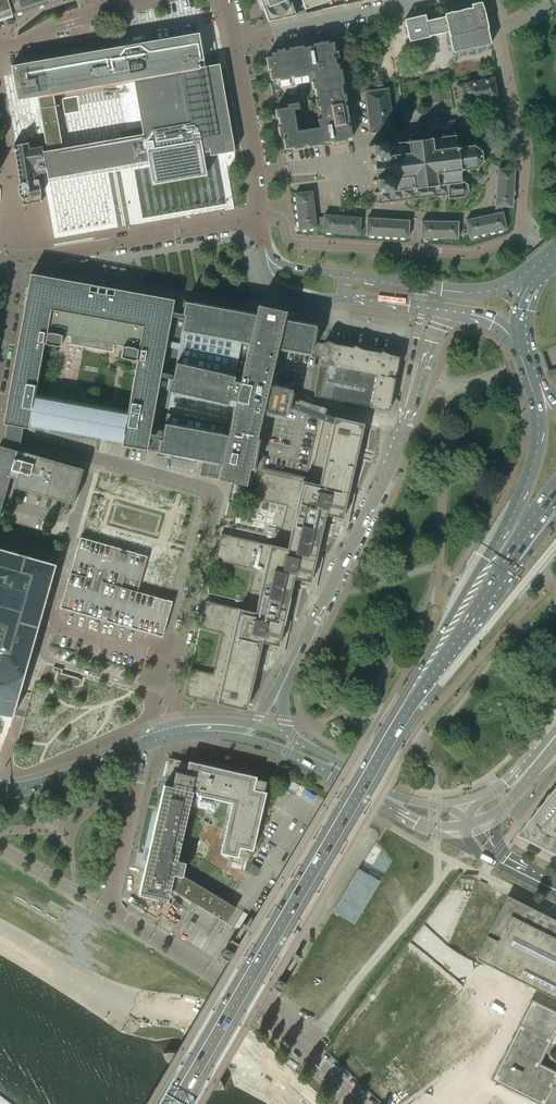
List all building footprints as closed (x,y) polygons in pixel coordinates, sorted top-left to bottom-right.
[(12,16),(10,11),(13,10),(10,0),(0,0),(0,20),(12,16)] [(13,10),(10,11),(12,16),(63,0),(10,0),(13,10)] [(268,22),(295,16),(290,0),(260,0),(268,22)] [(305,10),(332,0),(301,0),(305,10)] [(425,15),(404,20),(409,42),(430,37),(448,32),(452,53),(453,53),(453,51),(490,43),(490,45),(491,45),(487,29),(488,29),(484,12),(481,3),(471,5),(472,9),(467,9),(466,9),(464,10),(459,11),(456,12),(452,12),(449,13),(444,15),(445,17),(426,21),(425,15)] [(210,156),(234,152),(220,70),(219,65),(207,67),(204,67),(202,55),(198,34),(119,48),(11,66),(12,74),(17,101),(30,99),(33,98),(37,98),(43,129),(47,152),(43,152),(47,173),(49,184),(115,172),(149,167),(152,185),(206,175),(202,152),(209,151),(210,156)] [(297,131),(296,124),(294,111),(300,110),(298,103),(287,105),(287,107),(275,110),(277,118),(280,135),(286,134),(286,137),(283,138),(285,149),(294,148),(294,150),(303,148),(303,146),(307,146),(308,147),(322,145),(322,143),(332,141),(332,143),(347,141),(347,139),(352,138),(350,126),(348,126),(348,123),(350,123),(347,106),(345,106),(344,103),(347,102),(345,94),(343,94),(342,85),(344,84),(341,70),(339,70),(338,64),(336,65),(335,58),(333,58),(333,55),(335,54),(333,43),(328,43),(328,42),(313,44),(313,46),(304,48),(303,46),(289,48),(289,50),(285,51),(284,49),(276,50),(277,52),(271,53),(272,57),(266,58),(268,70),(271,70),(271,72),(270,73),(271,80),(279,79),(280,81),(289,79),(289,77),(293,77),(294,78),(308,76),(308,74),(313,73),(314,81),(312,82),(313,89),(315,89),(317,99),(315,99),(316,107),(320,107),(322,118),(317,119),(319,127),(297,131)] [(448,70),(437,74),(440,84),(451,80),(448,70)] [(494,78),(465,84),(456,86),(461,107),(469,105),(469,104),(498,98),(494,78)] [(417,80),(406,83),(409,93),(420,90),(417,80)] [(389,89),(389,88),(364,91),(364,92),(365,92),(370,132),(369,132),(369,133),(394,130),(394,129),(393,129),(388,89),(389,89)] [(429,139),(455,136),(455,133),(454,120),(427,124),(428,137),(429,137),(429,139)] [(404,200),(405,200),(415,199),(415,201),(417,200),(417,199),(426,198),(426,199),(428,199),(427,198),(436,197),(437,198),(439,198),(438,196),(448,195),(448,199),(464,197),(468,191),(468,185),(460,179),(459,171),(466,170),(467,173),(468,173),(468,170),(475,169),(477,172),(478,171),(477,168),(482,162),(484,163),(485,161),(482,160),(481,153),(484,152),(483,150),(480,151),(474,147),(475,144),(473,143),(472,146),(465,147),(465,144),(463,144),(463,147),(457,147),(455,138),(458,138),(458,136),(455,136),(429,139),(410,141),(409,138),(407,138),(407,142),(398,143),(397,140),(395,140),(395,143),(386,144),(386,141),(383,141),(384,144),(374,145),(374,142),(371,142),(371,145),(368,146),(369,148),(372,148),(373,158),(369,158),(370,165),(374,165),(375,180),(372,180),(373,182),(376,182),(377,192),(374,192),(374,194),(377,194),(378,202),(376,202),(376,204),(378,204),(379,205),(380,205),(380,203),(391,202),(391,204),(393,203),(393,202),(402,201),(402,202),(404,202),(404,200)] [(14,146),(14,147),(12,149),(13,152),(15,152),(20,182),(20,183),(20,184),(20,185),(21,191),(22,191),(23,197),(22,197),(22,198),(23,198),(23,199),(23,200),(24,204),(23,205),(24,206),(25,205),(41,201),(42,202),(43,201),(42,200),(41,195),(41,194),(40,185),(39,185),(38,181),(40,180),(39,174),(43,173),(47,173),(43,152),(42,147),(40,140),(28,143),(27,140),(21,142),(20,141),(16,142),(16,143),(15,143),(14,143),(15,146),(14,146)] [(515,170),(498,169),(495,206),(496,206),(495,214),(466,220),(469,237),(506,229),(502,213),(502,206),(512,207),(515,170)] [(359,235),(360,218),(324,215),(323,217),(315,217),(312,192),(301,193),(295,194),(299,230),(316,228),(316,224),(323,224),(322,232),(359,235)] [(409,221),(367,218),(366,236),(408,238),(409,221)] [(458,222),(421,222),(421,238),(458,239),(458,222)] [(28,429),(30,421),(123,438),(121,445),(147,450),(158,389),(171,314),(174,300),(99,286),(30,274),(11,379),(3,424),(6,425),(4,435),(2,446),(19,451),(21,439),(23,428),(28,429)] [(217,479),(219,479),(246,486),(246,485),(251,465),(263,413),(276,416),(286,418),(292,390),(282,388),(269,385),(277,349),(310,355),(316,326),(298,323),(300,313),(285,316),(286,312),(257,305),(255,315),(185,302),(182,315),(183,315),(182,316),(171,314),(158,389),(170,392),(162,440),(160,440),(157,452),(210,462),(221,464),(217,479)] [(314,396),(346,402),(389,410),(395,378),(394,378),(395,372),(396,372),(399,357),(324,342),(314,396)] [(184,695),(242,708),(246,709),(262,641),(279,645),(294,578),(310,582),(326,514),(342,518),(364,425),(325,415),(309,483),(258,471),(253,497),(286,505),(277,547),(221,534),(215,560),(254,569),(245,610),(205,601),(199,627),(222,633),(213,674),(190,669),(184,695)] [(13,488),(65,502),(64,506),(60,508),(63,515),(70,511),(68,507),(68,506),(69,504),(73,505),(83,469),(23,452),(19,451),(2,446),(0,446),(0,510),(3,499),(9,501),(10,498),(13,488)] [(253,486),(257,466),(251,465),(246,485),(253,486)] [(52,537),(62,540),(68,523),(57,520),(52,537)] [(148,557),(81,537),(76,552),(60,607),(162,636),(172,601),(166,599),(138,591),(148,557)] [(0,549),(0,716),(13,718),(56,565),(0,549)] [(53,667),(52,671),(58,672),(55,680),(79,687),(81,679),(77,678),(62,673),(63,669),(53,667)] [(164,784),(138,895),(167,901),(170,888),(173,889),(173,890),(192,902),(226,923),(236,907),(182,875),(185,862),(177,860),(192,791),(196,792),(195,794),(231,803),(220,853),(232,856),(231,861),(236,862),(237,862),(236,862),(237,857),(238,857),(238,854),(241,855),(248,857),(250,850),(252,850),(266,792),(264,791),(266,781),(256,778),(256,776),(188,761),(188,762),(182,761),(180,772),(175,771),(172,781),(166,780),(165,785),(164,784)] [(551,794),(547,802),(541,806),(537,814),(531,819),(527,827),(522,834),(555,851),(555,790),(551,794)] [(358,870),(334,911),(354,922),(390,861),(381,850),(375,846),(374,845),(359,870),(358,870)] [(246,871),(255,876),(261,868),(251,862),(246,871)] [(476,958),(540,991),(555,999),(555,920),(507,896),(476,958)] [(540,1063),(552,1039),(555,1030),(555,1011),(531,999),(491,1079),(541,1103),(555,1103),(555,1071),(540,1063)]
